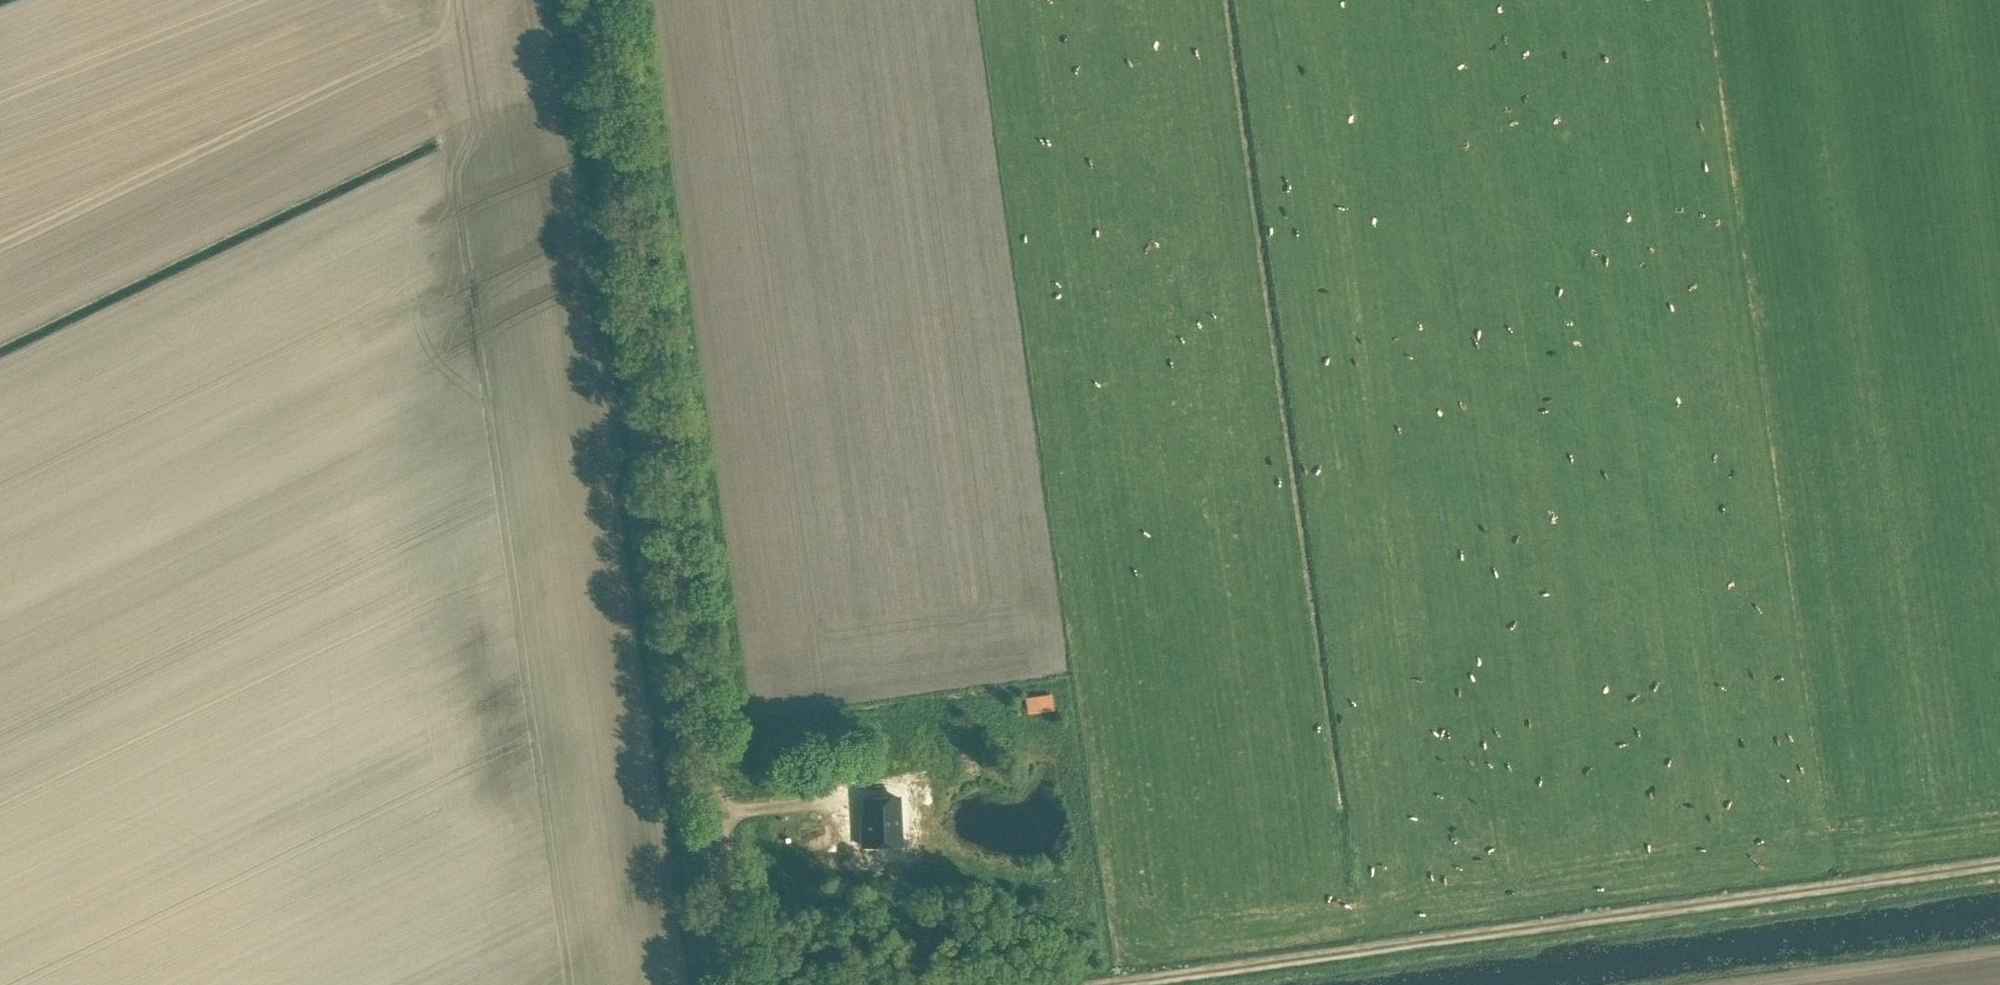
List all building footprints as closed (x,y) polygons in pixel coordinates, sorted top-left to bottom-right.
[(1028,696),(1031,714),(1059,709),(1056,692),(1028,696)] [(898,798),(864,800),(865,829),(861,829),(862,847),(900,845),(898,798)]
